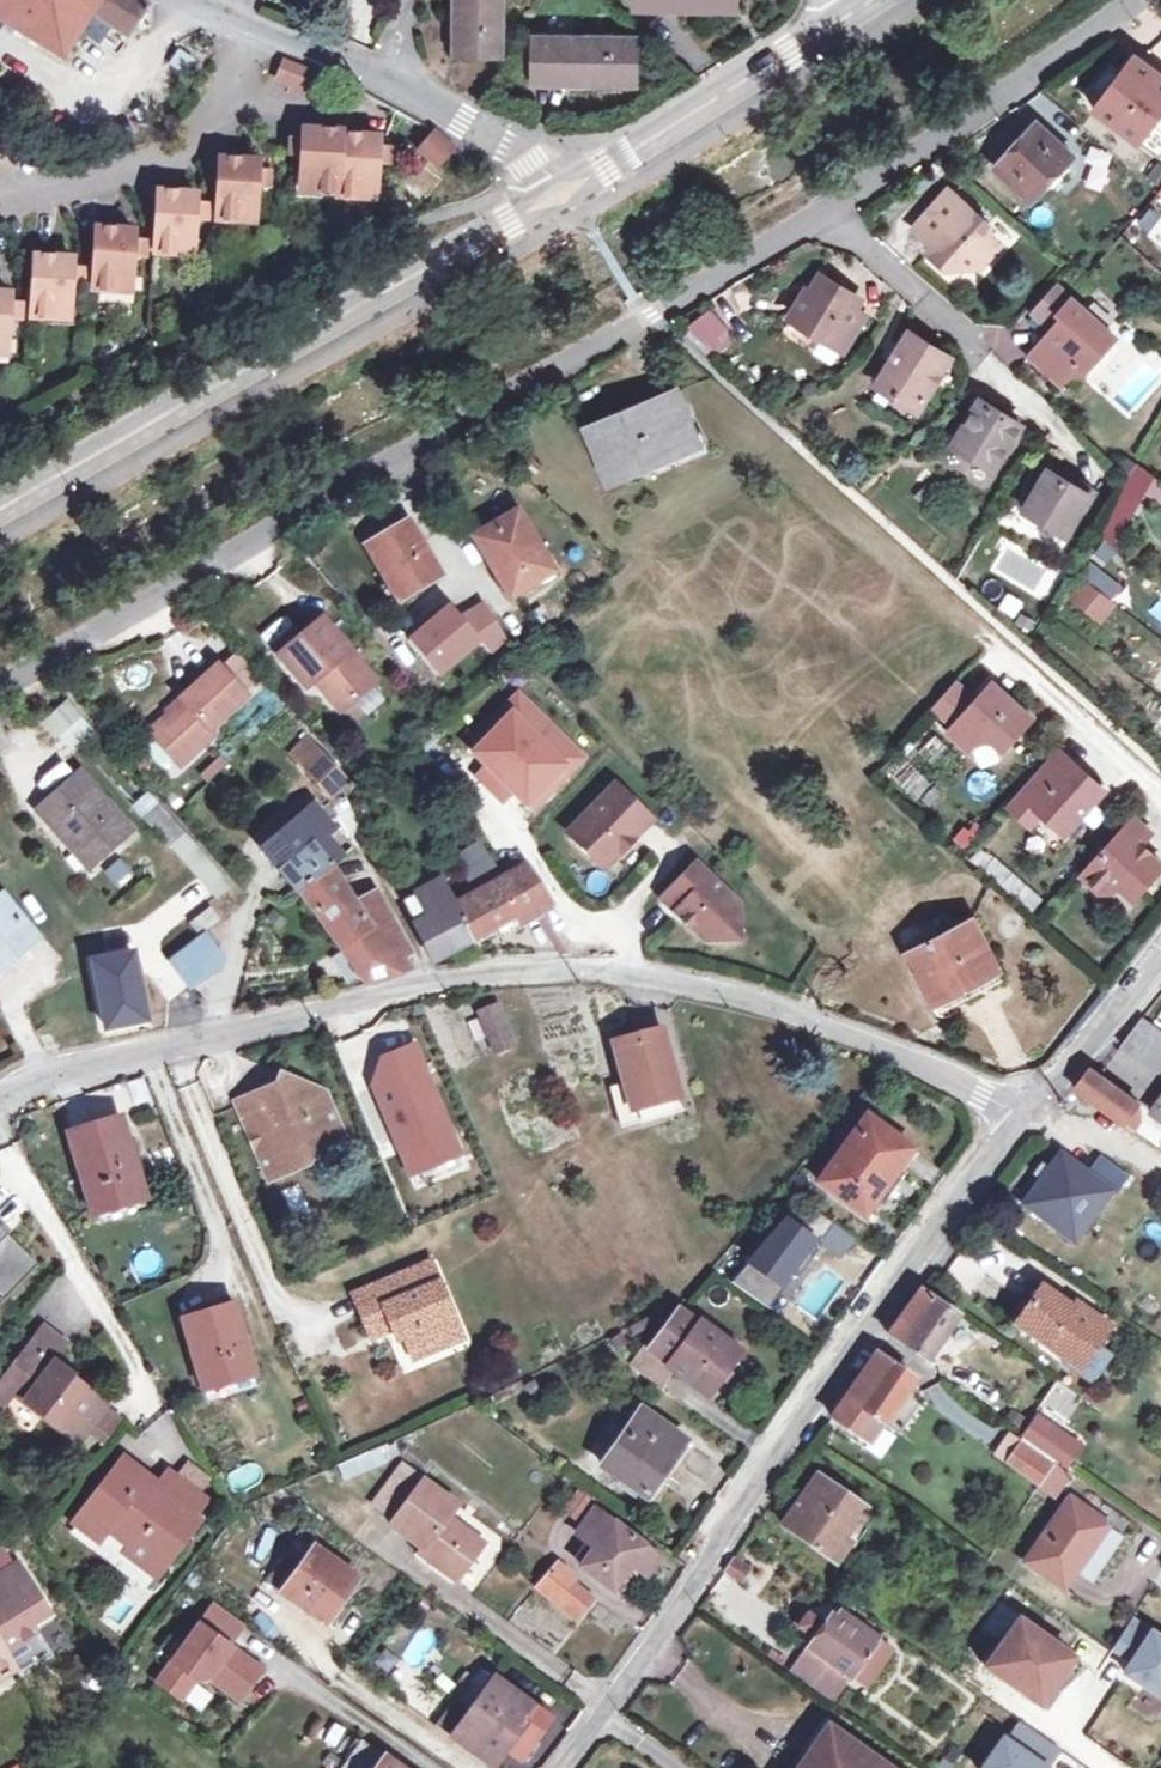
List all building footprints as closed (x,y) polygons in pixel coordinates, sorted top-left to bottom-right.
[(60,58),(90,12),(125,36),(147,1),(144,0),(0,0),(0,23),(60,58)] [(465,17),(454,17),(454,46),(483,46),(483,55),(502,56),(503,0),(465,0),(465,17)] [(454,17),(465,17),(465,0),(454,0),(454,17)] [(637,13),(700,14),(700,1),(637,0),(637,13)] [(637,0),(700,1),(700,14),(735,14),(736,0),(637,0)] [(536,34),(536,75),(598,76),(598,86),(628,87),(628,56),(636,56),(636,36),(536,34)] [(454,55),(483,55),(483,46),(454,46),(454,55)] [(188,79),(197,61),(177,51),(168,68),(188,79)] [(636,87),(636,56),(628,56),(628,87),(636,87)] [(1138,59),(1123,80),(1108,67),(1096,83),(1111,94),(1098,112),(1160,159),(1160,76),(1138,59)] [(323,76),(289,62),(281,81),(315,94),(323,76)] [(536,86),(598,86),(598,76),(536,75),(536,86)] [(1034,203),(1076,157),(1038,123),(995,168),(1034,203)] [(299,191),(337,193),(340,135),(324,134),(324,131),(302,130),(302,140),(291,139),(290,154),(301,155),(299,191)] [(418,149),(436,166),(453,149),(434,132),(418,149)] [(378,137),(340,135),(337,193),(336,197),(374,199),(376,163),(387,163),(388,148),(377,148),(378,137)] [(215,221),(254,223),(256,186),(267,187),(268,172),(257,172),(257,161),(219,159),(215,221)] [(934,249),(929,255),(946,271),(984,268),(1003,246),(992,239),(992,226),(951,191),(913,230),(934,249)] [(154,253),(192,256),(194,219),(205,220),(206,205),(195,204),(196,194),(157,192),(155,233),(154,251),(154,253)] [(91,290),(130,292),(132,256),(143,257),(143,251),(144,242),(133,241),(133,232),(134,231),(95,229),(93,261),(92,279),(91,290)] [(154,251),(155,233),(133,232),(133,241),(144,242),(143,251),(154,251)] [(30,318),(68,320),(71,284),(81,284),(82,278),(83,270),(72,269),(72,260),(72,259),(34,256),(30,318)] [(72,260),(72,269),(83,270),(82,278),(92,279),(93,261),(72,260)] [(1082,283),(1072,275),(1063,286),(1072,294),(1082,283)] [(853,308),(859,298),(824,276),(812,294),(806,290),(792,315),(824,334),(821,339),(843,352),(866,315),(853,308)] [(1058,327),(1054,332),(1030,358),(1064,387),(1079,369),(1086,374),(1104,353),(1095,345),(1109,330),(1059,288),(1035,315),(1049,328),(1054,323),(1058,327)] [(6,355),(8,319),(19,319),(20,304),(9,304),(9,293),(0,293),(0,354),(6,355)] [(872,305),(859,298),(853,308),(866,315),(872,305)] [(712,354),(735,333),(709,304),(685,324),(712,354)] [(1049,328),(1054,332),(1058,327),(1054,323),(1049,328)] [(1117,338),(1109,330),(1095,345),(1104,353),(1117,338)] [(899,395),(897,399),(918,412),(951,357),(929,344),(928,347),(909,336),(880,384),(899,395)] [(612,483),(641,471),(638,462),(696,439),(675,392),(590,428),(612,483)] [(954,447),(976,459),(980,453),(1002,465),(1024,425),(981,401),(954,447)] [(998,471),(1002,465),(980,453),(976,459),(998,471)] [(1123,469),(1133,477),(1140,465),(1141,464),(1132,457),(1123,469)] [(1133,477),(1126,488),(1139,495),(1143,498),(1156,477),(1140,465),(1133,477)] [(1093,495),(1075,484),(1052,471),(1028,513),(1069,536),(1093,495)] [(1078,478),(1075,484),(1093,495),(1097,489),(1078,478)] [(1139,495),(1126,488),(1107,520),(1098,534),(1115,546),(1132,519),(1126,516),(1139,495)] [(511,598),(550,576),(532,544),(536,541),(519,511),(475,537),(511,598)] [(417,565),(431,557),(410,520),(368,545),(400,599),(428,584),(417,565)] [(1044,601),(1062,573),(1009,539),(991,567),(1044,601)] [(442,576),(431,557),(417,565),(428,584),(442,576)] [(1114,598),(1090,581),(1079,594),(1105,613),(1114,598)] [(483,601),(460,616),(482,642),(492,654),(508,637),(483,601)] [(449,604),(410,640),(440,676),(482,642),(460,616),(449,604)] [(323,618),(279,655),(307,688),(315,680),(341,711),(376,681),(323,618)] [(235,655),(222,667),(243,690),(256,678),(235,655)] [(183,702),(150,733),(181,767),(215,736),(210,730),(248,695),(243,690),(222,667),(219,664),(181,700),(183,702)] [(964,699),(969,694),(953,680),(932,705),(954,724),(948,731),(968,749),(974,740),(991,738),(1002,747),(1030,717),(991,682),(975,700),(970,705),(964,699)] [(478,762),(468,771),(500,803),(511,792),(531,811),(586,755),(517,687),(460,744),(478,762)] [(970,705),(975,700),(969,694),(964,699),(970,705)] [(50,719),(64,732),(83,716),(69,701),(50,719)] [(330,795),(348,779),(309,735),(290,753),(330,795)] [(1058,748),(1020,792),(1041,810),(1065,832),(1103,789),(1058,748)] [(917,767),(898,770),(901,793),(920,791),(917,767)] [(37,810),(66,842),(73,836),(96,862),(132,830),(82,772),(37,810)] [(616,784),(569,832),(606,868),(653,820),(616,784)] [(1041,810),(1020,792),(1014,799),(1010,804),(1031,822),(1041,810)] [(173,846),(186,834),(162,807),(147,820),(171,847),(173,846)] [(263,850),(320,914),(342,947),(367,984),(413,969),(405,957),(410,954),(398,933),(400,932),(377,890),(355,902),(332,866),(354,848),(335,827),(330,831),(312,809),(263,850)] [(1113,888),(1114,887),(1117,884),(1132,898),(1160,865),(1160,862),(1139,842),(1151,830),(1134,815),(1080,875),(1098,890),(1113,888)] [(1038,817),(1030,828),(1052,844),(1060,833),(1038,817)] [(89,868),(96,862),(73,836),(66,842),(89,868)] [(426,918),(416,923),(414,925),(433,961),(496,928),(514,919),(518,925),(540,913),(554,905),(527,863),(452,904),(439,881),(414,895),(426,918)] [(739,905),(698,864),(663,899),(705,940),(725,940),(725,924),(740,924),(739,905)] [(39,939),(4,895),(0,898),(0,972),(39,939)] [(404,901),(416,923),(426,918),(414,895),(404,901)] [(514,919),(496,928),(502,938),(520,928),(518,925),(514,919)] [(935,1003),(941,999),(946,1009),(1004,979),(976,921),(908,956),(935,1003)] [(740,924),(725,924),(725,940),(741,939),(740,924)] [(191,988),(221,963),(200,937),(169,960),(191,988)] [(129,944),(83,953),(97,1024),(143,1015),(129,944)] [(498,1038),(512,1034),(514,1033),(500,999),(483,1003),(498,1038)] [(1160,1068),(1160,1032),(1141,1018),(1121,1043),(1159,1071),(1160,1068)] [(614,1042),(624,1084),(631,1111),(674,1099),(665,1065),(671,1063),(662,1029),(614,1042)] [(459,1156),(415,1035),(359,1055),(402,1176),(459,1156)] [(1123,1121),(1137,1100),(1090,1068),(1076,1089),(1123,1121)] [(267,1183),(293,1172),(287,1157),(304,1149),(318,1143),(319,1146),(343,1136),(325,1090),(281,1074),(274,1089),(235,1105),(267,1183)] [(631,1111),(624,1084),(608,1088),(620,1130),(684,1112),(680,1098),(674,1099),(631,1111)] [(1119,1139),(1126,1126),(1088,1105),(1081,1119),(1119,1139)] [(861,1216),(884,1185),(888,1185),(912,1150),(868,1117),(819,1185),(861,1216)] [(93,1215),(145,1200),(122,1118),(68,1135),(93,1215)] [(310,1164),(304,1149),(287,1157),(293,1172),(310,1164)] [(1062,1152),(1028,1198),(1055,1218),(1050,1224),(1074,1241),(1112,1191),(1115,1193),(1129,1174),(1102,1155),(1088,1172),(1062,1152)] [(1023,1204),(1050,1224),(1055,1218),(1028,1198),(1023,1204)] [(817,1236),(780,1208),(742,1257),(748,1262),(736,1278),(767,1301),(817,1236)] [(37,1266),(0,1229),(0,1305),(37,1266)] [(393,1300),(362,1314),(372,1339),(399,1327),(414,1360),(443,1348),(439,1337),(459,1328),(430,1262),(385,1282),(393,1300)] [(354,1295),(362,1314),(393,1300),(385,1282),(354,1295)] [(1016,1323),(1070,1361),(1084,1341),(1094,1347),(1107,1330),(1042,1285),(1016,1323)] [(928,1361),(960,1316),(921,1289),(890,1334),(928,1361)] [(203,1391),(255,1375),(234,1304),(182,1319),(203,1391)] [(661,1385),(672,1370),(708,1396),(739,1352),(699,1322),(697,1325),(677,1310),(650,1349),(646,1345),(631,1364),(661,1385)] [(16,1394),(79,1441),(87,1430),(104,1407),(105,1406),(52,1366),(69,1344),(44,1324),(0,1382),(0,1415),(16,1394)] [(464,1340),(459,1328),(439,1337),(443,1348),(464,1340)] [(1080,1368),(1094,1347),(1084,1341),(1070,1361),(1080,1368)] [(841,1423),(836,1429),(863,1447),(881,1421),(899,1433),(922,1399),(908,1390),(915,1379),(877,1352),(832,1416),(841,1423)] [(104,1407),(87,1430),(105,1443),(122,1420),(104,1407)] [(646,1497),(685,1442),(641,1411),(603,1466),(646,1497)] [(1073,1442),(1034,1416),(1021,1435),(1060,1462),(1073,1442)] [(998,1453),(1009,1460),(1022,1441),(1012,1434),(998,1453)] [(1009,1460),(1039,1483),(1050,1466),(1052,1463),(1022,1441),(1009,1460)] [(1050,1466),(1039,1483),(1037,1485),(1054,1497),(1068,1477),(1050,1466)] [(141,1494),(148,1485),(125,1468),(79,1528),(102,1545),(111,1533),(135,1551),(137,1549),(166,1571),(188,1540),(182,1536),(205,1505),(198,1500),(179,1486),(175,1483),(164,1497),(159,1493),(152,1502),(141,1494)] [(190,1471),(179,1486),(198,1500),(209,1486),(190,1471)] [(839,1534),(859,1505),(818,1476),(783,1525),(834,1560),(848,1540),(839,1534)] [(170,1479),(159,1493),(164,1497),(175,1483),(170,1479)] [(482,1545),(446,1518),(456,1505),(424,1481),(392,1526),(423,1549),(419,1554),(456,1581),(482,1545)] [(159,1493),(148,1485),(141,1494),(152,1502),(159,1493)] [(561,1508),(584,1525),(596,1510),(600,1504),(577,1487),(561,1508)] [(1061,1587),(1106,1524),(1069,1497),(1025,1562),(1061,1587)] [(839,1534),(848,1540),(854,1545),(875,1516),(859,1505),(839,1534)] [(596,1510),(584,1525),(578,1533),(591,1543),(580,1558),(585,1561),(582,1566),(613,1588),(631,1563),(647,1573),(659,1557),(596,1510)] [(326,1625),(359,1578),(315,1546),(297,1571),(283,1561),(267,1584),(326,1625)] [(137,1549),(135,1551),(131,1557),(160,1579),(166,1571),(137,1549)] [(738,1581),(746,1568),(732,1559),(723,1571),(738,1581)] [(577,1619),(591,1600),(575,1588),(565,1571),(554,1563),(536,1587),(577,1619)] [(12,1662),(21,1675),(48,1658),(30,1626),(47,1615),(17,1567),(0,1577),(0,1669),(12,1662)] [(231,1646),(244,1625),(215,1604),(159,1684),(183,1700),(198,1681),(210,1678),(242,1700),(262,1669),(231,1646)] [(833,1699),(849,1676),(864,1686),(891,1647),(833,1608),(826,1618),(810,1607),(797,1625),(813,1636),(791,1670),(833,1699)] [(1130,1617),(1110,1648),(1126,1658),(1120,1669),(1159,1694),(1160,1691),(1160,1636),(1130,1617)] [(1050,1686),(1071,1656),(1020,1619),(987,1666),(1038,1702),(1050,1686)] [(1079,1662),(1071,1656),(1050,1686),(1057,1691),(1079,1662)] [(521,1731),(528,1735),(543,1713),(495,1678),(469,1714),(454,1703),(437,1727),(494,1767),(495,1767),(521,1731)] [(1016,1726),(1008,1738),(997,1731),(973,1767),(1041,1767),(1053,1750),(1016,1726)] [(830,1728),(802,1767),(886,1767),(830,1728)] [(361,1741),(342,1767),(399,1767),(361,1741)]
